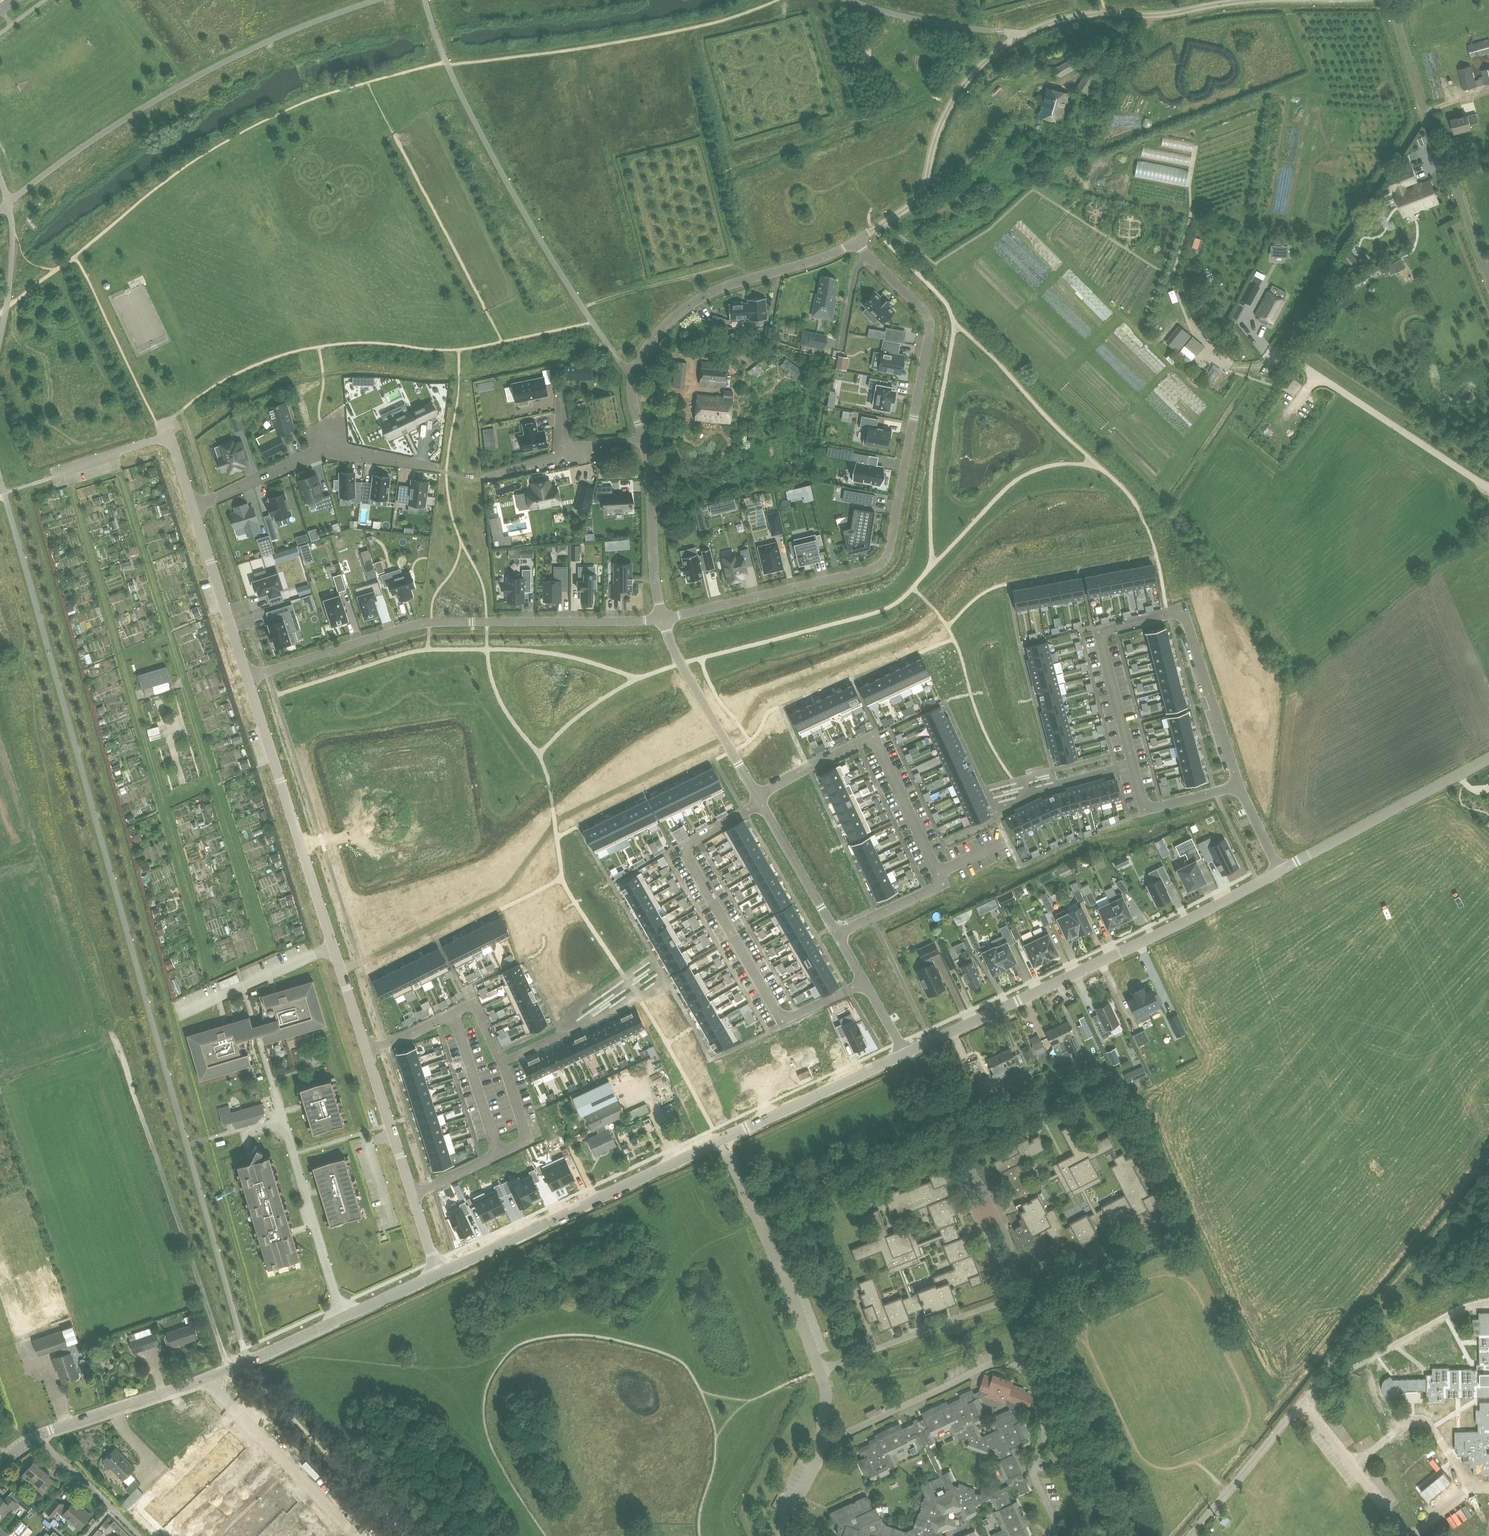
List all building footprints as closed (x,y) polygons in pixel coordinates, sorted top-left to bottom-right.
[(1468,45),(1471,57),(1488,52),(1488,39),(1468,45)] [(1048,62),(1057,77),(1078,66),(1069,50),(1048,62)] [(1476,86),(1471,66),(1458,69),(1464,89),(1476,86)] [(1086,72),(1076,87),(1086,94),(1096,78),(1086,72)] [(1046,87),(1038,116),(1059,122),(1060,121),(1062,120),(1064,114),(1062,113),(1067,93),(1046,87)] [(1077,112),(1081,97),(1073,95),(1069,110),(1077,112)] [(1451,119),(1455,133),(1471,129),(1470,125),(1479,123),(1476,113),(1468,116),(1468,115),(1451,119)] [(1399,194),(1396,195),(1404,215),(1438,202),(1430,184),(1421,187),(1421,185),(1406,191),(1404,186),(1416,181),(1412,170),(1391,178),(1395,189),(1397,189),(1399,194)] [(1270,254),(1287,255),(1287,246),(1283,246),(1283,241),(1275,241),(1275,246),(1271,245),(1270,254)] [(1352,271),(1360,265),(1362,267),(1369,261),(1364,255),(1358,261),(1351,252),(1342,260),(1352,271)] [(1209,283),(1204,272),(1182,281),(1187,292),(1209,283)] [(824,278),(821,278),(820,285),(819,285),(819,287),(820,287),(818,295),(823,296),(822,304),(815,302),(813,314),(831,318),(834,301),(833,301),(836,281),(834,280),(834,278),(824,276),(824,278)] [(1250,281),(1241,299),(1250,304),(1259,286),(1250,281)] [(1266,291),(1254,313),(1260,316),(1268,320),(1273,323),(1285,301),(1283,299),(1286,293),(1272,286),(1269,292),(1266,291)] [(875,292),(863,303),(882,322),(894,311),(888,305),(890,303),(882,295),(880,297),(875,292)] [(749,320),(767,319),(767,318),(766,305),(762,306),(762,298),(766,298),(766,297),(747,299),(747,300),(748,299),(748,302),(749,318),(749,320)] [(728,303),(729,320),(730,320),(730,319),(749,318),(748,302),(747,302),(747,304),(742,304),(742,301),(732,302),(733,304),(729,304),(729,303),(728,303)] [(725,318),(713,315),(711,321),(723,325),(725,318)] [(764,337),(771,338),(773,326),(767,325),(764,337)] [(892,340),(894,328),(886,327),(885,331),(884,338),(884,339),(892,340)] [(1182,327),(1168,344),(1176,351),(1190,334),(1182,327)] [(722,336),(724,342),(738,336),(735,330),(722,336)] [(815,346),(817,334),(804,331),(802,343),(801,349),(815,352),(816,346),(815,346)] [(903,361),(904,356),(896,355),(896,351),(897,351),(899,343),(884,340),(878,369),(900,373),(901,368),(903,368),(905,361),(903,361)] [(846,370),(847,364),(844,363),(845,357),(838,356),(836,368),(846,370)] [(678,360),(673,386),(684,387),(687,362),(678,360)] [(726,386),(727,379),(729,380),(730,376),(727,375),(728,364),(726,364),(727,362),(724,362),(724,364),(702,362),(699,384),(726,386)] [(759,366),(749,374),(754,381),(765,372),(759,366)] [(1211,382),(1219,372),(1214,369),(1207,379),(1211,382)] [(1221,374),(1209,390),(1214,393),(1225,377),(1221,374)] [(548,395),(544,377),(513,384),(516,402),(518,401),(519,406),(529,404),(528,399),(548,395)] [(870,378),(868,387),(876,388),(873,406),(889,409),(890,400),(893,401),(895,391),(890,390),(891,387),(886,386),(887,381),(870,378)] [(485,390),(483,382),(475,384),(477,392),(485,390)] [(698,395),(695,419),(730,422),(732,398),(733,392),(724,391),(723,397),(698,395)] [(272,417),(277,433),(293,429),(285,403),(278,405),(278,404),(276,405),(269,408),(270,410),(272,417)] [(384,422),(391,437),(415,425),(414,424),(436,413),(431,403),(409,413),(405,403),(393,409),(396,417),(384,422)] [(842,418),(851,419),(852,412),(843,410),(842,418)] [(231,417),(236,430),(243,428),(239,414),(231,417)] [(872,445),(887,448),(889,437),(891,438),(892,430),(882,428),(877,427),(876,427),(878,418),(862,415),(859,427),(865,428),(863,443),(872,445)] [(525,434),(520,435),(523,451),(547,446),(544,430),(537,432),(535,421),(522,424),(525,434)] [(484,440),(494,439),(492,428),(483,429),(484,440)] [(270,439),(267,432),(256,437),(259,445),(260,445),(265,456),(284,446),(279,435),(270,439)] [(218,458),(222,471),(229,468),(230,471),(241,468),(240,465),(244,463),(243,461),(246,459),(240,441),(233,444),(232,441),(221,444),(225,456),(218,458)] [(826,455),(841,457),(842,448),(828,446),(826,455)] [(880,484),(883,467),(867,464),(868,455),(853,452),(852,460),(856,461),(853,479),(880,484)] [(340,479),(334,479),(334,489),(340,489),(340,496),(351,496),(351,501),(360,502),(361,493),(354,492),(354,489),(356,489),(356,481),(354,481),(354,472),(340,473),(340,479)] [(323,501),(325,508),(333,506),(329,494),(322,496),(315,475),(299,480),(302,489),(301,490),(304,500),(305,499),(306,502),(307,506),(323,501)] [(364,487),(362,502),(371,503),(371,497),(387,499),(388,491),(388,487),(389,477),(374,475),(373,483),(372,488),(364,487)] [(409,503),(425,505),(425,504),(426,504),(427,495),(426,495),(428,482),(412,480),(411,488),(407,488),(407,486),(400,485),(397,502),(409,503)] [(527,492),(516,494),(519,510),(530,508),(560,503),(556,486),(550,487),(549,480),(548,480),(543,481),(532,483),(533,490),(527,492)] [(804,485),(805,493),(812,492),(810,484),(804,485)] [(604,495),(605,500),(606,511),(610,510),(610,511),(631,509),(631,505),(632,505),(632,502),(631,502),(630,493),(627,493),(613,494),(612,486),(597,487),(597,488),(595,495),(604,495)] [(876,494),(844,489),(842,500),(874,505),(876,494)] [(270,501),(267,502),(272,517),(275,516),(276,519),(291,514),(289,508),(290,508),(286,498),(286,499),(284,493),(282,494),(281,493),(271,497),(272,497),(269,498),(270,501)] [(578,496),(575,507),(575,508),(575,507),(588,511),(591,499),(578,496)] [(736,508),(734,500),(734,499),(734,498),(709,504),(710,506),(710,507),(711,513),(736,508)] [(236,512),(231,514),(236,528),(245,525),(248,535),(260,531),(252,507),(251,507),(251,508),(248,509),(247,504),(235,508),(236,512)] [(170,513),(167,505),(160,507),(162,516),(170,513)] [(695,510),(695,511),(697,519),(704,517),(702,509),(702,508),(701,507),(694,509),(695,510)] [(865,549),(866,541),(869,542),(875,512),(854,508),(850,527),(843,529),(848,553),(865,549)] [(767,514),(772,534),(783,532),(778,512),(767,514)] [(502,538),(499,522),(490,524),(494,547),(510,544),(508,536),(502,538)] [(278,538),(274,525),(267,528),(271,540),(278,538)] [(172,542),(178,540),(175,532),(169,534),(172,542)] [(800,563),(809,561),(820,558),(819,554),(815,535),(789,541),(792,555),(798,554),(800,563)] [(262,550),(264,555),(275,552),(269,536),(263,538),(266,548),(262,550)] [(606,549),(614,549),(613,540),(605,540),(606,549)] [(757,546),(764,573),(783,569),(777,541),(757,546)] [(297,546),(285,550),(288,559),(300,555),(297,546)] [(698,556),(697,553),(682,557),(684,566),(681,566),(683,573),(686,573),(688,581),(703,577),(701,568),(706,567),(706,569),(714,568),(709,548),(702,550),(703,555),(698,556)] [(734,555),(722,558),(728,582),(740,579),(739,577),(741,577),(741,576),(745,575),(745,576),(747,575),(745,565),(751,564),(748,548),(740,550),(741,555),(734,557),(734,555)] [(533,549),(521,549),(521,557),(533,557),(533,549)] [(1153,564),(1141,566),(1145,586),(1157,584),(1153,564)] [(620,590),(631,590),(631,583),(632,583),(632,578),(631,578),(631,565),(617,565),(617,574),(616,574),(616,584),(611,584),(611,598),(620,598),(620,590)] [(1141,566),(1130,568),(1134,588),(1145,586),(1141,566)] [(560,601),(560,590),(560,586),(567,586),(567,567),(554,567),(554,581),(545,581),(545,601),(560,601)] [(578,587),(578,589),(581,589),(581,601),(593,601),(593,590),(596,590),(596,574),(595,574),(591,574),(591,572),(589,572),(589,574),(586,574),(586,567),(579,567),(579,580),(578,580),(578,582),(578,587)] [(1130,568),(1119,570),(1122,590),(1134,588),(1130,568)] [(523,589),(530,589),(530,569),(523,569),(523,578),(507,578),(507,583),(505,583),(505,593),(507,593),(507,601),(523,601),(523,589)] [(257,580),(253,581),(255,590),(257,589),(259,595),(268,592),(269,596),(268,596),(271,604),(283,600),(279,589),(283,588),(278,573),(267,577),(265,570),(255,573),(257,580)] [(1119,570),(1108,572),(1111,592),(1122,590),(1119,570)] [(1108,572),(1096,575),(1100,594),(1111,592),(1108,572)] [(387,573),(380,575),(384,586),(390,585),(393,594),(397,592),(400,600),(402,599),(410,597),(412,596),(410,588),(415,587),(413,581),(414,580),(413,579),(412,579),(410,573),(402,575),(389,579),(387,573)] [(346,590),(341,574),(333,577),(338,593),(346,590)] [(1096,575),(1085,577),(1088,597),(1100,594),(1096,575)] [(1081,577),(1069,580),(1073,599),(1084,597),(1081,577)] [(1069,580),(1058,582),(1061,602),(1073,599),(1069,580)] [(382,594),(378,581),(367,584),(369,592),(358,596),(360,603),(358,603),(360,610),(362,609),(365,618),(379,614),(374,599),(376,599),(376,596),(382,594)] [(1058,582),(1047,584),(1050,604),(1061,602),(1058,582)] [(299,596),(311,592),(308,584),(296,588),(299,596)] [(1047,584),(1035,586),(1039,606),(1050,604),(1047,584)] [(1035,586),(1024,588),(1028,608),(1039,606),(1035,586)] [(1024,588),(1012,590),(1016,610),(1028,608),(1024,588)] [(304,603),(307,602),(313,600),(312,594),(302,597),(304,603)] [(339,595),(324,600),(327,610),(325,610),(328,618),(330,617),(332,625),(339,622),(340,624),(346,622),(345,621),(347,620),(339,595)] [(285,644),(286,646),(296,643),(295,641),(296,641),(293,631),(288,633),(284,620),(292,617),(288,605),(268,612),(271,623),(268,624),(270,631),(269,632),(271,640),(273,639),(275,647),(285,644)] [(191,610),(195,619),(201,616),(198,607),(191,610)] [(1164,627),(1146,632),(1149,642),(1167,637),(1164,627)] [(1167,637),(1149,642),(1151,652),(1169,647),(1167,637)] [(1047,642),(1027,647),(1030,658),(1049,653),(1047,642)] [(1169,647),(1151,652),(1154,662),(1172,657),(1169,647)] [(1049,653),(1030,658),(1032,668),(1052,663),(1049,653)] [(1172,657),(1154,662),(1156,672),(1174,667),(1172,657)] [(922,658),(911,663),(920,683),(931,678),(922,658)] [(911,663),(901,668),(910,688),(920,683),(911,663)] [(1052,663),(1032,668),(1035,679),(1055,673),(1052,663)] [(142,689),(171,680),(166,666),(138,674),(142,689)] [(1174,667),(1156,672),(1159,682),(1177,677),(1174,667)] [(901,668),(890,673),(900,692),(910,688),(901,668)] [(890,673),(880,677),(889,697),(900,692),(890,673)] [(1055,673),(1035,679),(1038,689),(1058,684),(1055,673)] [(880,677),(870,682),(879,702),(889,697),(880,677)] [(1177,677),(1159,682),(1161,692),(1180,687),(1177,677)] [(870,682),(859,687),(867,705),(878,700),(879,702),(870,682)] [(853,684),(842,690),(852,709),(862,704),(853,684)] [(1058,684),(1038,689),(1040,700),(1060,694),(1058,684)] [(1180,687),(1161,692),(1164,701),(1182,697),(1180,687)] [(842,690),(832,694),(841,714),(852,709),(842,690)] [(832,694),(822,699),(831,719),(830,717),(840,712),(841,714),(832,694)] [(1060,694),(1040,700),(1043,710),(1063,705),(1060,694)] [(1182,697),(1164,701),(1167,712),(1185,707),(1182,697)] [(928,698),(922,701),(925,706),(930,704),(929,700),(928,698)] [(822,699),(811,704),(821,724),(831,719),(822,699)] [(146,701),(145,702),(144,702),(147,711),(149,711),(153,709),(150,700),(146,701)] [(811,704),(801,709),(810,729),(821,724),(811,704)] [(912,705),(907,708),(910,713),(915,711),(912,705)] [(1063,705),(1043,710),(1046,720),(1066,715),(1063,705)] [(940,706),(921,715),(926,725),(945,717),(940,706)] [(907,708),(901,711),(904,716),(910,713),(907,708)] [(801,709),(790,714),(799,734),(810,729),(801,709)] [(1186,711),(1168,716),(1170,726),(1189,721),(1186,711)] [(1066,715),(1046,720),(1049,731),(1068,726),(1066,715)] [(945,717),(926,725),(931,735),(949,726),(945,717)] [(886,718),(881,720),(883,726),(889,723),(887,719),(886,718)] [(1189,721),(1170,726),(1173,736),(1191,731),(1189,721)] [(865,723),(859,726),(860,728),(862,731),(867,729),(865,723)] [(150,741),(162,737),(158,726),(147,729),(150,741)] [(949,726),(931,735),(935,745),(954,736),(949,726)] [(1068,726),(1049,731),(1051,741),(1071,736),(1068,726)] [(1191,731),(1173,736),(1175,746),(1194,741),(1191,731)] [(954,736),(935,745),(940,755),(958,746),(954,736)] [(1071,736),(1051,741),(1054,752),(1074,747),(1071,736)] [(1194,741),(1175,746),(1178,756),(1196,751),(1194,741)] [(823,743),(818,745),(821,751),(826,748),(823,743)] [(818,745),(812,748),(815,753),(821,751),(818,745)] [(958,746),(940,755),(944,764),(963,756),(958,746)] [(1074,747),(1054,752),(1057,763),(1077,758),(1074,747)] [(1196,751),(1178,756),(1181,766),(1199,761),(1196,751)] [(963,756),(944,764),(949,774),(967,766),(963,756)] [(248,758),(239,761),(242,768),(250,765),(248,758)] [(1199,761),(1181,766),(1183,775),(1201,771),(1199,761)] [(840,765),(820,774),(825,783),(845,774),(840,765)] [(967,766),(949,774),(953,784),(972,776),(967,766)] [(712,768),(701,773),(712,795),(723,790),(712,768)] [(1201,771),(1183,775),(1186,786),(1204,781),(1201,771)] [(701,773),(691,778),(702,800),(712,795),(701,773)] [(845,774),(825,783),(829,793),(847,784),(843,776),(845,775),(845,774)] [(972,776),(953,784),(958,794),(976,785),(972,776)] [(691,778),(681,783),(692,805),(702,800),(691,778)] [(1116,778),(1105,781),(1110,800),(1121,798),(1116,778)] [(1105,781),(1095,783),(1100,803),(1110,800),(1105,781)] [(681,783),(670,788),(681,810),(692,805),(681,783)] [(847,784),(829,793),(833,802),(853,793),(849,783),(847,784)] [(1095,783),(1085,786),(1091,806),(1100,803),(1095,783)] [(976,785),(958,794),(962,804),(981,795),(976,785)] [(1085,786),(1076,788),(1081,808),(1091,806),(1085,786)] [(670,788),(660,793),(671,815),(681,810),(670,788)] [(1076,788),(1066,791),(1071,811),(1081,808),(1076,788)] [(1066,791),(1056,793),(1061,813),(1071,811),(1066,791)] [(660,793),(649,798),(660,821),(671,815),(660,793)] [(853,793),(833,802),(838,811),(858,802),(853,793)] [(1054,794),(1043,799),(1052,818),(1061,813),(1056,793),(1054,794)] [(254,798),(257,806),(264,804),(260,795),(254,798)] [(981,795),(962,804),(967,814),(985,805),(981,795)] [(1043,799),(1034,803),(1043,822),(1052,818),(1043,799)] [(647,800),(636,805),(647,827),(658,822),(647,800)] [(858,802),(838,811),(842,820),(862,811),(858,802)] [(1034,803),(1025,808),(1033,826),(1043,822),(1034,803)] [(636,805),(626,810),(637,832),(647,827),(636,805)] [(985,805),(967,814),(971,824),(990,815),(985,805)] [(1025,808),(1015,812),(1024,831),(1033,826),(1025,808)] [(626,810),(616,815),(627,837),(637,832),(626,810)] [(862,811),(842,820),(846,830),(866,820),(862,811)] [(884,812),(879,815),(881,820),(887,818),(884,812)] [(1015,812),(1006,817),(1015,835),(1024,831),(1015,812)] [(616,815),(605,820),(616,842),(627,837),(616,815)] [(605,820),(595,825),(606,847),(609,853),(620,848),(616,842),(605,820)] [(742,820),(723,831),(728,841),(748,829),(742,820)] [(866,820),(846,830),(851,839),(871,830),(866,820)] [(1195,824),(1190,826),(1193,833),(1198,830),(1195,824)] [(595,825),(584,830),(596,852),(606,847),(595,825)] [(748,829),(728,841),(733,849),(753,838),(748,829)] [(869,835),(852,843),(856,853),(873,845),(869,835)] [(1210,836),(1197,843),(1206,862),(1214,857),(1217,863),(1215,864),(1218,869),(1220,868),(1222,873),(1237,866),(1227,846),(1224,839),(1213,844),(1210,836)] [(753,838),(733,849),(738,858),(758,847),(753,838)] [(1180,843),(1185,853),(1188,858),(1186,859),(1184,860),(1186,864),(1177,869),(1178,870),(1176,871),(1180,879),(1182,878),(1187,890),(1188,889),(1189,891),(1196,888),(1195,886),(1205,881),(1195,860),(1190,850),(1196,847),(1191,838),(1180,843)] [(873,845),(856,853),(861,862),(878,854),(873,845)] [(758,847),(738,858),(744,867),(763,856),(758,847)] [(1451,849),(1440,854),(1443,860),(1453,855),(1451,849)] [(878,854),(861,862),(865,871),(882,863),(878,854)] [(1091,859),(1093,864),(1102,860),(1099,855),(1091,859)] [(1113,861),(1115,867),(1128,861),(1126,855),(1113,861)] [(763,856),(744,867),(748,865),(753,874),(768,865),(763,856)] [(151,868),(148,861),(140,864),(142,871),(151,868)] [(1459,861),(1442,869),(1446,878),(1463,870),(1459,861)] [(882,863),(865,871),(869,881),(886,873),(882,863)] [(768,865),(753,874),(758,882),(753,884),(754,885),(773,873),(768,865)] [(1170,899),(1164,886),(1171,882),(1163,865),(1148,872),(1153,882),(1147,885),(1150,893),(1149,893),(1152,900),(1154,899),(1156,905),(1161,903),(1162,904),(1168,901),(1168,900),(1170,899)] [(666,866),(659,870),(662,875),(669,871),(666,866)] [(1463,870),(1446,878),(1451,886),(1467,879),(1463,870)] [(641,872),(619,885),(622,889),(624,893),(626,897),(648,884),(641,872)] [(773,873),(754,885),(759,894),(778,882),(773,873)] [(886,873),(869,881),(874,890),(891,882),(886,873)] [(673,877),(667,880),(669,884),(668,885),(669,886),(676,882),(673,877)] [(1116,883),(1122,892),(1127,889),(1121,879),(1116,883)] [(1467,879),(1451,886),(1455,895),(1471,887),(1467,879)] [(1076,881),(1070,884),(1074,892),(1079,902),(1084,900),(1079,889),(1080,889),(1076,881)] [(676,882),(669,886),(672,892),(679,888),(676,882)] [(778,882),(759,894),(761,893),(766,901),(764,902),(783,891),(778,882)] [(891,882),(874,890),(878,900),(895,892),(891,882)] [(648,884),(626,897),(632,907),(654,895),(648,884)] [(1471,887),(1455,895),(1459,904),(1475,896),(1471,887)] [(1397,890),(1380,897),(1385,906),(1401,899),(1397,890)] [(783,891),(764,902),(769,912),(789,900),(783,891)] [(288,903),(288,904),(295,902),(292,892),(285,895),(286,896),(288,903)] [(741,892),(736,895),(739,900),(744,897),(741,892)] [(1046,893),(1040,895),(1048,911),(1053,909),(1047,895),(1046,892),(1046,893)] [(1085,894),(1090,905),(1095,902),(1090,892),(1085,894)] [(1108,898),(1119,922),(1125,919),(1125,921),(1132,918),(1127,907),(1128,907),(1125,900),(1124,901),(1120,892),(1108,898)] [(654,895),(632,907),(638,918),(660,906),(654,895)] [(1004,901),(1001,895),(996,897),(999,904),(1004,901)] [(1475,896),(1459,904),(1463,913),(1479,905),(1475,896)] [(684,897),(677,901),(680,906),(682,905),(687,902),(684,897)] [(1119,922),(1108,898),(1110,902),(1098,908),(1108,929),(1114,926),(1114,924),(1119,922)] [(1401,899),(1385,906),(1389,915),(1405,908),(1401,899)] [(985,902),(979,905),(982,912),(988,909),(985,902)] [(791,904),(776,913),(781,922),(776,924),(777,925),(796,913),(791,904)] [(1479,905),(1463,913),(1467,921),(1483,914),(1479,905)] [(660,906),(638,918),(644,927),(665,915),(665,914),(661,917),(656,909),(660,906)] [(1069,912),(1078,932),(1078,933),(1081,932),(1082,934),(1089,931),(1088,929),(1090,927),(1080,906),(1069,911),(1067,908),(1069,912),(1068,912),(1069,913),(1069,912)] [(1069,912),(1067,908),(1055,913),(1067,937),(1068,937),(1071,935),(1078,932),(1069,912),(1069,913),(1068,912),(1069,912)] [(1405,908),(1389,915),(1393,924),(1409,916),(1405,908)] [(1039,915),(1044,926),(1049,923),(1044,912),(1039,915)] [(796,913),(777,925),(782,933),(801,922),(796,913)] [(694,914),(687,919),(690,924),(697,920),(694,914)] [(1483,914),(1467,921),(1471,930),(1487,922),(1483,914)] [(665,915),(644,927),(649,936),(670,923),(665,915)] [(1409,916),(1393,924),(1397,933),(1413,925),(1409,916)] [(492,922),(491,922),(500,942),(510,937),(506,929),(500,918),(496,919),(492,922)] [(697,920),(690,924),(693,929),(700,925),(697,920)] [(482,926),(481,927),(490,944),(499,940),(500,942),(491,922),(490,923),(487,924),(482,926)] [(801,922),(782,933),(782,934),(786,931),(791,939),(787,942),(806,931),(801,922)] [(1471,930),(1475,939),(1488,932),(1488,926),(1487,922),(1471,930)] [(670,923),(649,936),(651,935),(655,944),(675,932),(670,923)] [(293,928),(296,935),(304,932),(301,924),(293,928)] [(1003,936),(991,941),(994,946),(1004,968),(1004,967),(1015,961),(1008,945),(1007,944),(1013,942),(1005,925),(999,928),(1003,936)] [(1413,925),(1397,933),(1401,941),(1417,934),(1413,925)] [(1021,937),(1016,926),(1010,928),(1015,939),(1021,937)] [(473,931),(472,932),(482,951),(481,949),(490,944),(481,927),(478,929),(473,931)] [(1034,934),(1046,960),(1049,958),(1049,957),(1051,956),(1055,954),(1057,953),(1046,929),(1034,934)] [(806,931),(787,942),(792,951),(812,940),(806,931)] [(464,936),(463,936),(474,958),(473,955),(482,951),(472,932),(471,932),(469,933),(464,936)] [(675,932),(655,944),(661,953),(681,941),(675,932)] [(704,932),(697,936),(700,941),(707,937),(704,932)] [(1475,939),(1479,947),(1488,943),(1488,932),(1475,939)] [(1004,968),(994,946),(987,950),(984,944),(980,946),(974,933),(968,936),(976,952),(981,949),(992,973),(995,972),(996,974),(1003,971),(1002,969),(1004,968)] [(1046,960),(1034,934),(1022,940),(1033,964),(1035,963),(1039,961),(1042,960),(1042,961),(1046,960)] [(1417,934),(1401,941),(1405,950),(1421,942),(1417,934)] [(455,940),(454,941),(465,962),(474,958),(463,936),(462,937),(460,938),(455,940)] [(707,937),(700,941),(703,947),(710,943),(707,937)] [(812,940),(792,951),(797,960),(817,949),(812,940)] [(446,945),(445,946),(455,967),(465,962),(454,941),(453,941),(451,942),(446,945)] [(681,941),(661,953),(666,962),(686,950),(685,949),(681,952),(677,944),(681,941)] [(924,987),(928,996),(935,992),(937,993),(942,991),(942,989),(944,988),(932,962),(929,957),(939,952),(933,941),(917,949),(922,960),(925,959),(927,965),(916,970),(920,979),(919,980),(922,988),(924,987)] [(964,959),(973,954),(966,941),(954,946),(957,953),(961,952),(964,959)] [(1421,942),(1405,950),(1409,959),(1425,951),(1421,942)] [(1479,947),(1483,956),(1488,953),(1488,943),(1479,947)] [(430,953),(429,953),(440,975),(450,970),(439,948),(435,950),(430,953)] [(817,949),(797,960),(802,969),(822,957),(817,949)] [(686,950),(666,962),(671,971),(691,959),(686,950)] [(1425,951),(1409,959),(1413,967),(1429,960),(1425,951)] [(943,955),(949,969),(956,966),(950,952),(943,955)] [(421,957),(420,958),(431,979),(440,975),(429,953),(428,954),(426,955),(421,957)] [(822,957),(802,969),(807,978),(827,966),(822,957)] [(412,962),(411,962),(422,984),(431,979),(420,958),(419,958),(417,959),(412,962)] [(1429,960),(1413,967),(1417,976),(1434,968),(1429,960)] [(972,961),(961,967),(963,972),(970,988),(982,983),(977,973),(979,972),(976,967),(975,967),(972,961)] [(403,966),(402,967),(413,989),(413,988),(411,984),(419,980),(421,984),(422,984),(411,962),(410,963),(408,964),(403,966)] [(781,962),(776,965),(779,970),(785,967),(781,962)] [(519,964),(500,973),(505,983),(502,984),(503,985),(524,975),(519,964)] [(689,965),(673,974),(678,983),(698,972),(698,971),(694,974),(689,965)] [(827,966),(807,978),(808,978),(812,976),(816,984),(814,985),(815,985),(832,975),(827,966)] [(394,971),(393,972),(404,993),(413,989),(402,967),(401,967),(399,969),(394,971)] [(1434,968),(1417,976),(1421,985),(1438,977),(1434,968)] [(385,976),(384,976),(394,998),(404,993),(393,972),(392,972),(389,973),(385,976)] [(698,972),(678,983),(683,992),(704,981),(698,972)] [(727,972),(722,975),(725,980),(730,977),(727,972)] [(470,973),(465,976),(468,981),(473,978),(470,973)] [(524,975),(503,985),(507,994),(529,984),(524,975)] [(832,975),(815,985),(820,994),(822,993),(837,984),(832,975)] [(376,980),(374,981),(376,984),(383,998),(392,994),(394,998),(384,976),(383,977),(380,978),(376,980)] [(1438,977),(1421,985),(1425,994),(1442,986),(1438,977)] [(228,1022),(187,1034),(188,1038),(200,1079),(236,1068),(242,1066),(251,1064),(254,1063),(251,1051),(251,1042),(250,1042),(250,1038),(250,1036),(254,1035),(255,1035),(261,1033),(264,1043),(285,1036),(326,1024),(313,980),(277,990),(271,992),(262,995),(262,994),(259,995),(262,1007),(263,1017),(263,1021),(263,1022),(258,1024),(257,1024),(252,1026),(249,1016),(228,1022)] [(704,981),(683,992),(689,1001),(709,990),(704,981)] [(529,984),(507,994),(512,1004),(533,994),(529,984)] [(485,986),(478,989),(481,995),(486,992),(488,992),(485,986)] [(1442,986),(1425,994),(1429,1002),(1446,995),(1442,986)] [(1143,987),(1137,989),(1148,1011),(1159,1006),(1159,1005),(1162,1004),(1157,993),(1154,995),(1151,988),(1145,991),(1143,987)] [(1134,996),(1128,999),(1136,1017),(1137,1016),(1140,1021),(1150,1017),(1148,1011),(1137,989),(1132,992),(1134,996)] [(709,990),(689,1001),(693,1010),(692,1011),(712,1000),(711,999),(709,1000),(705,992),(709,990)] [(802,992),(795,997),(798,1002),(805,998),(802,992)] [(533,994),(512,1004),(516,1014),(538,1004),(533,994)] [(1446,995),(1429,1002),(1433,1011),(1450,1003),(1446,995)] [(712,1000),(692,1011),(697,1020),(717,1008),(712,1000)] [(1097,1007),(1095,1008),(1102,1023),(1096,1026),(1102,1039),(1114,1033),(1111,1026),(1118,1023),(1109,1002),(1104,1004),(1102,1001),(1096,1005),(1097,1007)] [(1450,1003),(1433,1011),(1437,1020),(1454,1012),(1450,1003)] [(538,1004),(516,1014),(517,1014),(519,1013),(523,1022),(521,1023),(521,1024),(542,1014),(538,1004)] [(423,1008),(417,1011),(421,1018),(426,1015),(423,1010),(423,1008)] [(717,1008),(697,1020),(702,1029),(722,1017),(719,1018),(715,1010),(717,1009),(717,1008)] [(749,1009),(742,1013),(745,1018),(752,1014),(749,1009)] [(1368,1009),(1351,1017),(1356,1026),(1372,1018),(1368,1009)] [(637,1010),(626,1015),(634,1032),(645,1027),(637,1010)] [(495,1012),(490,1014),(492,1020),(500,1017),(497,1011),(495,1012)] [(1454,1012),(1437,1020),(1442,1029),(1458,1021),(1454,1012)] [(542,1014),(521,1024),(526,1033),(526,1034),(547,1024),(542,1014)] [(752,1014),(745,1018),(748,1024),(755,1020),(752,1014)] [(1177,1014),(1168,1018),(1176,1036),(1185,1032),(1177,1014)] [(626,1015),(616,1020),(624,1037),(634,1032),(626,1015)] [(411,1016),(405,1019),(408,1025),(413,1022),(411,1016)] [(722,1017),(702,1029),(708,1040),(730,1027),(728,1028),(722,1017)] [(1372,1018),(1356,1026),(1360,1034),(1376,1027),(1372,1018)] [(841,1023),(836,1026),(841,1037),(846,1034),(853,1049),(865,1044),(861,1036),(862,1036),(858,1027),(857,1027),(853,1019),(842,1024),(841,1023)] [(616,1020),(606,1025),(614,1042),(624,1037),(616,1020)] [(1068,1021),(1057,1026),(1068,1051),(1071,1056),(1071,1058),(1073,1057),(1070,1051),(1073,1049),(1076,1048),(1080,1046),(1075,1037),(1068,1021)] [(790,1024),(785,1027),(787,1031),(787,1032),(793,1030),(790,1024)] [(606,1025),(595,1029),(603,1046),(614,1042),(606,1025)] [(1057,1026),(1045,1031),(1053,1047),(1059,1044),(1062,1049),(1061,1049),(1063,1054),(1065,1059),(1066,1060),(1071,1058),(1071,1056),(1068,1051),(1057,1026)] [(730,1027),(708,1040),(711,1043),(713,1047),(715,1051),(737,1039),(730,1027)] [(1376,1027),(1360,1034),(1364,1043),(1380,1036),(1376,1027)] [(595,1029),(585,1034),(593,1051),(603,1046),(595,1029)] [(1138,1032),(1132,1035),(1137,1046),(1143,1043),(1138,1032)] [(803,1040),(793,1045),(805,1069),(815,1064),(810,1054),(817,1051),(808,1033),(801,1036),(803,1040)] [(585,1034),(575,1039),(583,1056),(593,1051),(585,1034)] [(1324,1034),(1308,1041),(1312,1051),(1328,1043),(1324,1034)] [(1380,1036),(1364,1043),(1368,1052),(1384,1044),(1380,1036)] [(575,1039),(564,1044),(572,1061),(583,1056),(575,1039)] [(757,1040),(751,1043),(753,1046),(754,1048),(759,1046),(757,1040)] [(1046,1051),(1041,1040),(1032,1044),(1037,1055),(1046,1051)] [(1328,1043),(1312,1051),(1316,1059),(1333,1052),(1328,1043)] [(564,1044),(554,1049),(562,1066),(572,1061),(564,1044)] [(1022,1048),(1028,1062),(1037,1058),(1030,1044),(1022,1048)] [(1384,1044),(1368,1052),(1372,1061),(1388,1053),(1384,1044)] [(783,1047),(776,1051),(783,1067),(789,1064),(794,1074),(805,1069),(793,1045),(784,1049),(783,1047)] [(415,1046),(397,1052),(401,1062),(419,1056),(415,1046)] [(1117,1055),(1114,1048),(1106,1051),(1112,1064),(1120,1061),(1117,1055)] [(554,1049),(544,1054),(552,1071),(562,1066),(554,1049)] [(1009,1049),(998,1054),(1008,1074),(1012,1083),(1022,1079),(1019,1073),(1015,1075),(1011,1067),(1017,1064),(1009,1049)] [(1333,1052),(1316,1059),(1320,1068),(1337,1060),(1333,1052)] [(544,1054),(533,1058),(541,1075),(552,1071),(544,1054)] [(998,1054),(987,1059),(989,1064),(993,1074),(992,1074),(995,1080),(1002,1077),(1008,1074),(998,1054)] [(419,1056),(401,1062),(404,1072),(422,1066),(419,1056)] [(533,1058),(523,1063),(531,1080),(541,1075),(533,1058)] [(1337,1060),(1320,1068),(1324,1077),(1341,1069),(1337,1060)] [(1073,1063),(1066,1066),(1068,1071),(1075,1068),(1073,1063)] [(422,1066),(404,1072),(407,1082),(425,1076),(422,1066)] [(1341,1069),(1324,1077),(1328,1085),(1345,1078),(1341,1069)] [(1012,1083),(1008,1074),(1002,1077),(1004,1082),(1002,1083),(1004,1087),(1012,1083)] [(425,1076),(407,1082),(410,1091),(428,1086),(425,1076)] [(331,1078),(299,1087),(304,1102),(306,1109),(313,1132),(344,1123),(331,1078)] [(1345,1078),(1328,1085),(1332,1094),(1349,1086),(1345,1078)] [(983,1081),(974,1086),(979,1097),(988,1092),(983,1081)] [(428,1086),(410,1091),(413,1101),(431,1095),(428,1086)] [(587,1089),(572,1096),(582,1116),(585,1115),(587,1114),(583,1105),(594,1100),(598,1109),(616,1100),(610,1086),(590,1095),(587,1089)] [(1349,1086),(1332,1094),(1336,1103),(1353,1095),(1349,1086)] [(431,1095),(413,1101),(416,1111),(434,1105),(431,1095)] [(1353,1095),(1336,1103),(1340,1111),(1357,1104),(1353,1095)] [(594,1100),(583,1105),(587,1114),(585,1115),(592,1130),(596,1128),(599,1134),(588,1139),(595,1154),(615,1145),(608,1129),(607,1130),(604,1125),(625,1115),(618,1099),(616,1100),(598,1109),(594,1100)] [(218,1108),(223,1124),(233,1121),(235,1128),(256,1122),(254,1115),(264,1112),(265,1112),(262,1103),(231,1112),(229,1105),(228,1105),(218,1108)] [(1357,1104),(1340,1111),(1344,1120),(1361,1112),(1357,1104)] [(434,1105),(416,1111),(419,1120),(437,1115),(434,1105)] [(1361,1112),(1344,1120),(1349,1129),(1365,1122),(1361,1112)] [(437,1115),(419,1120),(422,1130),(440,1124),(437,1115)] [(440,1124),(422,1130),(426,1140),(443,1134),(440,1124)] [(443,1134),(426,1140),(429,1150),(446,1144),(443,1134)] [(963,1150),(972,1146),(967,1135),(958,1139),(963,1150)] [(446,1144),(429,1150),(432,1159),(450,1154),(446,1144)] [(264,1253),(266,1258),(269,1266),(273,1265),(273,1266),(276,1265),(276,1264),(288,1261),(293,1260),(293,1259),(299,1257),(297,1251),(297,1248),(296,1248),(295,1244),(269,1155),(259,1159),(263,1151),(257,1147),(252,1156),(253,1160),(238,1165),(264,1253)] [(939,1161),(948,1158),(943,1147),(934,1151),(939,1161)] [(450,1154),(432,1159),(435,1170),(453,1164),(450,1154)] [(563,1155),(552,1160),(563,1184),(574,1179),(563,1155)] [(345,1156),(312,1166),(318,1186),(321,1194),(330,1225),(363,1215),(345,1156)] [(552,1160),(542,1165),(553,1189),(563,1184),(552,1160)] [(519,1176),(518,1176),(530,1201),(530,1200),(540,1195),(534,1182),(540,1180),(534,1168),(529,1171),(530,1174),(520,1179),(519,1176)] [(507,1180),(501,1183),(507,1194),(512,1191),(519,1206),(530,1201),(518,1176),(508,1181),(507,1180)] [(484,1192),(494,1215),(505,1210),(499,1197),(505,1194),(499,1183),(494,1186),(495,1189),(485,1194),(484,1192)] [(484,1192),(473,1197),(484,1220),(494,1215),(484,1192)] [(460,1205),(448,1210),(452,1219),(451,1219),(455,1228),(456,1227),(460,1235),(472,1230),(465,1215),(470,1212),(465,1201),(459,1204),(460,1205)] [(1149,1231),(1153,1239),(1163,1233),(1159,1226),(1149,1231)] [(1258,1303),(1247,1308),(1250,1314),(1261,1309),(1258,1303)] [(1479,1314),(1479,1318),(1472,1318),(1473,1336),(1479,1335),(1479,1364),(1476,1364),(1477,1369),(1472,1369),(1472,1368),(1449,1369),(1449,1367),(1432,1367),(1432,1374),(1428,1374),(1428,1379),(1426,1379),(1426,1378),(1396,1379),(1394,1381),(1390,1375),(1386,1379),(1384,1381),(1383,1385),(1383,1389),(1385,1393),(1387,1395),(1391,1396),(1395,1396),(1399,1394),(1407,1388),(1426,1387),(1427,1403),(1445,1403),(1445,1397),(1480,1397),(1480,1409),(1476,1409),(1476,1423),(1478,1423),(1478,1431),(1455,1431),(1455,1449),(1457,1449),(1458,1455),(1464,1455),(1464,1464),(1470,1463),(1470,1467),(1473,1467),(1474,1474),(1482,1474),(1482,1476),(1488,1476),(1488,1477),(1488,1314),(1479,1314)] [(167,1332),(168,1335),(166,1338),(168,1345),(171,1347),(198,1338),(193,1324),(167,1332)] [(72,1325),(33,1339),(38,1355),(59,1348),(66,1345),(68,1353),(70,1352),(70,1353),(80,1349),(77,1341),(72,1325)] [(134,1353),(158,1345),(154,1333),(130,1341),(134,1353)] [(68,1353),(53,1357),(56,1368),(59,1368),(63,1381),(64,1381),(63,1379),(77,1375),(77,1377),(78,1377),(70,1353),(70,1352),(68,1353)] [(229,1433),(221,1442),(234,1455),(243,1447),(229,1433)] [(221,1443),(215,1449),(227,1462),(234,1455),(221,1442),(220,1442),(221,1443)] [(115,1448),(104,1459),(106,1461),(104,1463),(104,1465),(107,1468),(109,1468),(111,1467),(123,1479),(119,1482),(125,1488),(128,1485),(135,1478),(130,1472),(135,1468),(126,1458),(125,1459),(121,1455),(122,1454),(115,1448)] [(215,1449),(208,1456),(220,1469),(227,1462),(215,1449)] [(208,1456),(201,1463),(213,1476),(220,1469),(208,1456)] [(22,1475),(43,1492),(53,1481),(48,1476),(49,1474),(34,1461),(22,1475)] [(201,1463),(194,1470),(206,1482),(213,1476),(201,1463)] [(194,1470),(187,1476),(199,1489),(206,1482),(194,1470)] [(187,1476),(180,1483),(192,1496),(199,1489),(187,1476)] [(135,1478),(125,1488),(130,1493),(140,1483),(135,1478)] [(180,1483),(173,1490),(186,1502),(192,1496),(180,1483)] [(279,1484),(270,1493),(286,1510),(295,1501),(279,1484)] [(173,1490),(166,1496),(179,1509),(186,1502),(173,1490)] [(0,1497),(0,1521),(12,1507),(15,1510),(19,1505),(19,1504),(22,1500),(13,1492),(9,1496),(8,1495),(4,1500),(0,1496),(0,1497)] [(270,1493),(263,1499),(275,1512),(282,1506),(286,1510),(270,1493)] [(156,1498),(155,1499),(172,1516),(179,1509),(166,1496),(160,1503),(156,1498)] [(57,1510),(63,1503),(56,1498),(46,1511),(53,1517),(58,1510),(57,1510)] [(155,1499),(146,1507),(163,1524),(172,1516),(155,1499)] [(263,1499),(256,1506),(269,1519),(275,1512),(263,1499)] [(63,1503),(57,1510),(58,1510),(63,1514),(79,1528),(91,1514),(82,1507),(81,1508),(73,1502),(68,1507),(63,1503)] [(256,1506),(249,1513),(262,1525),(269,1519),(256,1506)] [(249,1513),(243,1520),(255,1532),(262,1525),(249,1513)] [(236,1526),(245,1535),(251,1535),(255,1532),(243,1520),(236,1526)] [(305,1528),(312,1535),(329,1535),(313,1520),(305,1528)] [(23,1522),(18,1528),(23,1532),(28,1526),(23,1522)] [(113,1528),(118,1534),(123,1529),(118,1524),(113,1528)] [(229,1533),(232,1535),(245,1535),(236,1526),(229,1533)]
